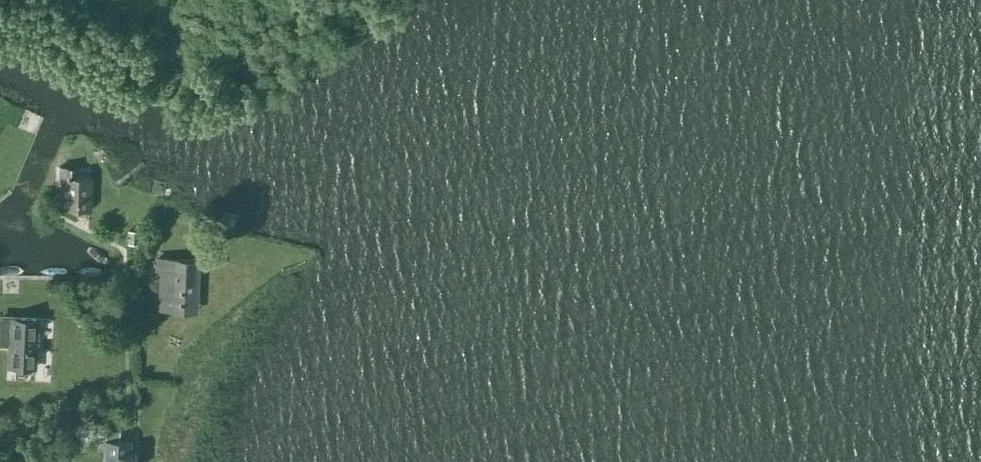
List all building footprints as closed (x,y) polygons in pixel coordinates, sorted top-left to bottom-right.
[(90,206),(90,175),(75,175),(76,164),(60,164),(59,193),(64,193),(64,205),(90,206)] [(196,309),(200,261),(158,258),(158,270),(162,270),(160,307),(196,309)] [(33,363),(35,316),(13,315),(11,362),(33,363)] [(135,451),(130,451),(130,443),(127,443),(127,438),(120,438),(120,428),(105,428),(104,437),(104,461),(135,461),(135,451)]
